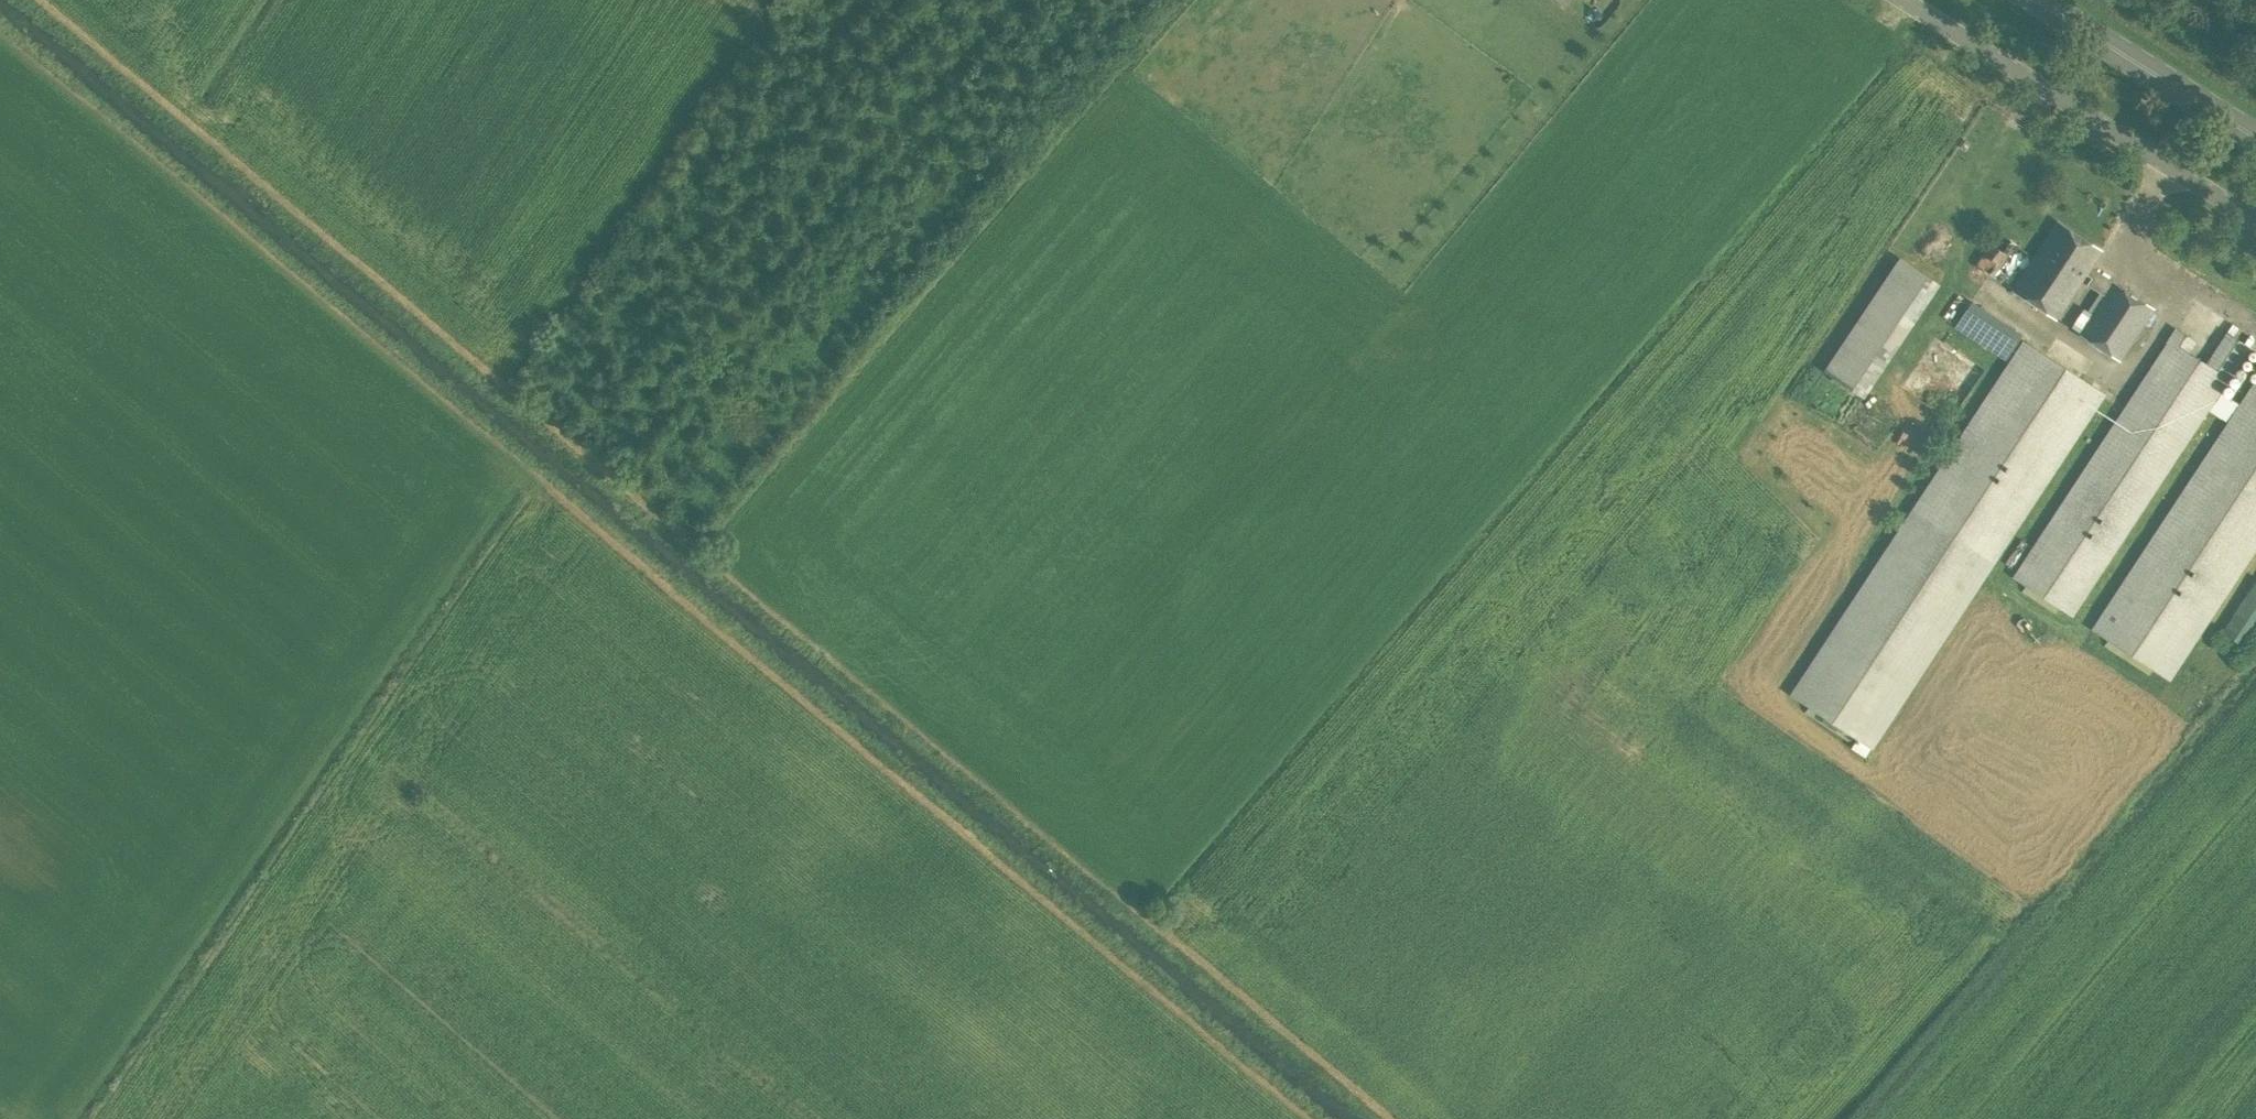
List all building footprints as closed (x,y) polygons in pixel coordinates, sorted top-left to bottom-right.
[(2153,308),(2090,267),(2101,250),(2057,221),(2013,289),(2056,318),(2085,274),(2091,277),(2087,284),(2104,295),(2088,318),(2081,313),(2072,327),(2079,332),(2078,333),(2119,360),(2153,308)] [(2017,238),(2009,246),(2024,260),(2032,251),(2017,238)] [(1990,275),(2004,252),(1989,243),(1975,266),(1990,275)] [(1863,397),(1938,284),(1899,258),(1824,371),(1863,397)] [(2006,361),(2023,334),(1970,301),(1953,327),(2006,361)] [(2013,575),(2013,574),(2012,575),(2071,614),(2071,613),(2207,408),(2229,423),(2092,628),(2091,627),(2091,628),(2168,679),(2168,678),(2167,677),(2255,543),(2255,381),(2240,405),(2219,391),(2248,347),(2226,332),(2205,365),(2187,353),(2194,342),(2174,328),(2166,341),(2168,342),(2013,575)] [(1787,697),(1868,751),(1994,562),(1993,561),(2102,395),(2103,396),(2104,394),(2024,341),(2023,342),(2024,343),(1914,508),(1912,507),(1787,697)] [(1938,401),(1965,383),(1938,342),(1911,359),(1938,401)] [(2255,622),(2255,588),(2253,585),(2223,623),(2243,638),(2255,622)]
